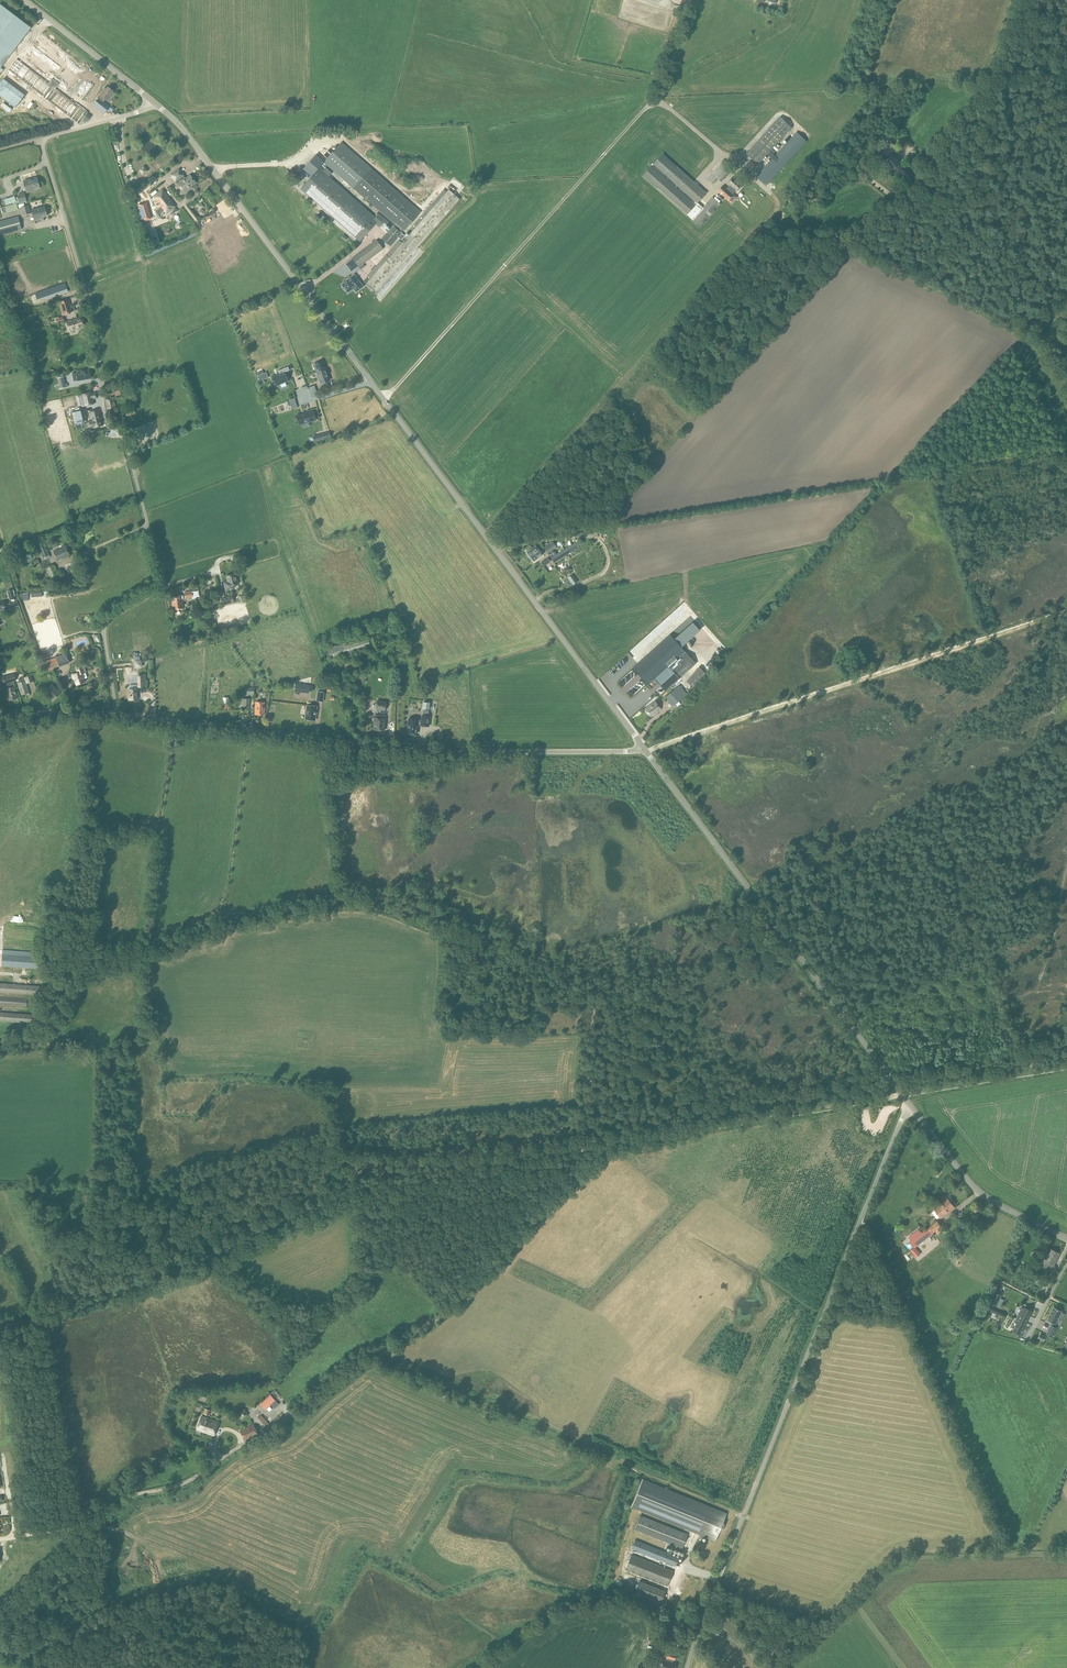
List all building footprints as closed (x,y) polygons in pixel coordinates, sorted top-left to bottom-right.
[(29,27),(0,7),(0,67),(5,60),(7,59),(6,55),(11,53),(29,27)] [(68,115),(76,104),(55,89),(58,86),(66,92),(84,67),(38,34),(21,58),(50,78),(48,82),(21,63),(12,76),(68,115)] [(688,62),(690,54),(683,53),(681,60),(688,62)] [(79,91),(76,96),(81,100),(91,84),(87,81),(84,86),(79,83),(75,89),(79,91)] [(113,91),(108,87),(107,89),(105,88),(99,95),(100,95),(98,98),(99,99),(94,105),(105,114),(110,107),(103,102),(105,99),(106,100),(113,91)] [(77,121),(81,117),(72,109),(68,114),(77,121)] [(780,117),(746,153),(758,165),(792,127),(780,117)] [(767,185),(806,141),(796,132),(757,176),(767,185)] [(892,156),(889,153),(896,147),(891,143),(883,151),(887,156),(889,158),(886,161),(889,163),(887,165),(891,169),(892,167),(895,170),(900,164),(892,156)] [(858,163),(866,157),(862,152),(855,158),(858,163)] [(704,207),(698,203),(707,193),(663,153),(643,176),(687,215),(692,219),(692,220),(700,227),(721,204),(713,197),(704,207)] [(721,181),(732,168),(723,160),(707,179),(712,183),(717,178),(721,181)] [(186,179),(183,175),(184,175),(179,169),(171,175),(176,181),(178,184),(184,192),(196,183),(190,175),(186,179)] [(456,194),(463,186),(453,176),(445,184),(456,194)] [(736,192),(742,185),(734,177),(728,184),(736,192)] [(32,181),(31,179),(24,181),(27,192),(33,190),(32,189),(35,188),(36,189),(39,188),(37,179),(32,181)] [(729,201),(734,195),(723,185),(718,191),(729,201)] [(435,224),(456,199),(445,189),(443,191),(441,189),(420,215),(427,221),(431,216),(435,220),(433,222),(435,224)] [(175,206),(162,190),(154,196),(158,202),(160,200),(164,205),(162,207),(167,213),(175,206)] [(20,201),(27,200),(25,192),(18,194),(20,201)] [(350,202),(340,207),(355,237),(364,231),(350,202)] [(16,209),(14,203),(0,207),(0,214),(16,209)] [(145,203),(138,205),(143,221),(150,219),(145,203)] [(23,215),(30,213),(28,205),(21,207),(23,215)] [(35,221),(40,219),(40,218),(47,216),(45,207),(32,210),(35,221)] [(157,236),(160,241),(166,239),(164,236),(160,238),(156,229),(171,223),(168,216),(142,226),(144,231),(148,230),(154,244),(158,242),(156,236),(153,237),(151,234),(155,233),(156,237),(157,236)] [(21,228),(18,217),(0,222),(0,234),(21,228)] [(358,268),(384,249),(377,240),(352,258),(358,268)] [(350,279),(342,285),(342,286),(342,287),(344,289),(345,289),(348,293),(348,292),(350,292),(352,291),(352,289),(353,288),(356,292),(359,290),(363,287),(354,275),(349,278),(350,279)] [(47,300),(69,292),(66,283),(35,294),(37,300),(46,297),(47,300)] [(69,300),(60,302),(63,314),(72,311),(69,300)] [(70,331),(85,327),(82,317),(67,321),(70,331)] [(289,363),(279,365),(281,373),(294,371),(293,363),(296,362),(295,358),(288,359),(289,363)] [(321,383),(329,380),(323,362),(314,365),(321,383)] [(75,371),(77,379),(89,377),(88,369),(75,371)] [(60,388),(66,387),(64,377),(58,378),(60,388)] [(92,393),(92,392),(82,395),(85,405),(94,403),(93,399),(96,398),(95,393),(92,393)] [(44,411),(77,405),(76,397),(43,404),(44,411)] [(309,397),(292,403),(296,413),(312,406),(309,397)] [(107,410),(116,408),(114,398),(105,400),(107,410)] [(126,416),(135,413),(134,408),(125,410),(126,416)] [(76,425),(86,423),(83,410),(73,412),(76,425)] [(91,428),(103,425),(99,410),(89,412),(91,420),(89,421),(91,428)] [(59,414),(63,427),(69,425),(65,412),(59,414)] [(297,442),(310,439),(309,435),(307,436),(303,421),(293,423),(296,434),(295,434),(297,442)] [(75,426),(48,432),(50,439),(76,433),(75,426)] [(43,558),(49,555),(43,540),(37,543),(43,558)] [(547,553),(557,547),(554,542),(544,548),(547,553)] [(554,563),(580,547),(576,542),(551,558),(554,563)] [(58,560),(70,555),(66,546),(54,551),(58,560)] [(534,561),(542,555),(534,546),(527,551),(534,561)] [(544,566),(550,561),(548,558),(541,563),(544,566)] [(31,562),(29,563),(31,567),(33,566),(33,567),(40,564),(38,559),(31,561),(31,562)] [(74,571),(79,569),(76,561),(71,563),(74,571)] [(51,581),(58,578),(53,565),(45,569),(51,581)] [(226,590),(233,588),(232,584),(240,582),(238,573),(227,576),(228,581),(224,582),(226,590)] [(572,574),(568,577),(573,584),(577,581),(572,574)] [(30,592),(19,593),(19,595),(21,595),(21,600),(30,600),(30,592)] [(173,610),(183,609),(182,595),(172,596),(173,610)] [(223,604),(234,602),(232,595),(221,598),(223,604)] [(666,690),(696,664),(670,635),(633,668),(648,685),(655,678),(666,690)] [(713,650),(717,648),(712,642),(708,645),(713,650)] [(47,670),(52,668),(70,661),(67,654),(44,662),(47,670)] [(336,666),(338,674),(356,668),(354,661),(336,666)] [(76,685),(84,682),(82,674),(84,673),(82,666),(76,667),(77,673),(72,674),(76,685)] [(693,685),(705,673),(698,667),(686,678),(693,685)] [(15,687),(13,681),(16,681),(14,674),(1,677),(3,684),(7,683),(9,688),(6,689),(9,700),(18,698),(15,686),(15,687)] [(27,683),(33,681),(31,675),(24,677),(26,681),(27,683)] [(639,679),(633,686),(635,688),(642,681),(639,679)] [(22,696),(30,693),(25,681),(18,683),(22,696)] [(53,701),(61,692),(52,684),(44,693),(53,701)] [(310,685),(295,684),(294,692),(309,694),(310,685)] [(673,705),(686,694),(678,684),(665,696),(673,705)] [(129,700),(138,699),(137,689),(128,689),(129,700)] [(385,710),(386,702),(377,701),(376,709),(385,710)] [(651,717),(661,709),(655,701),(645,708),(651,717)] [(264,715),(265,703),(256,702),(255,714),(264,715)] [(315,720),(317,706),(307,705),(307,710),(305,710),(305,714),(306,714),(306,719),(315,720)] [(385,719),(385,716),(375,715),(375,718),(373,729),(384,731),(385,719)] [(418,719),(409,718),(407,733),(410,733),(410,734),(414,734),(414,733),(417,734),(418,724),(421,725),(429,726),(429,716),(422,715),(421,721),(418,721),(418,719)] [(45,969),(46,958),(2,955),(1,966),(45,969)] [(40,987),(0,984),(0,992),(40,994),(40,987)] [(27,999),(0,997),(0,1005),(27,1007),(27,999)] [(34,1015),(0,1012),(0,1020),(34,1023),(34,1015)] [(954,1207),(948,1200),(942,1205),(940,1203),(934,1208),(941,1217),(945,1214),(945,1215),(949,1212),(948,1211),(954,1207)] [(915,1248),(933,1232),(942,1225),(938,1221),(922,1234),(918,1230),(912,1235),(915,1238),(909,1242),(914,1248),(911,1251),(916,1257),(920,1253),(915,1248)] [(1054,1266),(1060,1253),(1051,1249),(1046,1259),(1044,1258),(1041,1265),(1046,1268),(1048,1264),(1054,1266)] [(995,1292),(990,1303),(996,1306),(1002,1295),(995,1292)] [(1003,1310),(1016,1317),(1021,1308),(1022,1309),(1024,1303),(1013,1298),(1011,1302),(1008,1301),(1003,1310)] [(1054,1337),(1059,1326),(1057,1325),(1058,1322),(1059,1323),(1064,1311),(1054,1305),(1048,1318),(1054,1321),(1053,1323),(1052,1323),(1047,1334),(1054,1337)] [(994,1307),(991,1312),(999,1315),(1001,1311),(994,1307)] [(1016,1317),(1003,1310),(998,1320),(1000,1322),(998,1326),(1009,1332),(1012,1326),(1011,1326),(1016,1317)] [(1014,1337),(1021,1340),(1033,1315),(1024,1311),(1014,1333),(1016,1334),(1014,1337)] [(247,1400),(251,1404),(258,1399),(260,1402),(264,1398),(258,1391),(247,1400)] [(214,1436),(219,1422),(201,1416),(196,1429),(214,1436)] [(245,1441),(258,1434),(256,1428),(254,1424),(240,1430),(245,1441)] [(726,1513),(643,1479),(632,1507),(700,1535),(699,1538),(701,1539),(702,1536),(715,1541),(726,1513)] [(682,1548),(688,1534),(640,1515),(634,1530),(682,1548)] [(675,1566),(679,1557),(635,1539),(632,1549),(675,1566)] [(667,1585),(673,1571),(631,1554),(626,1569),(667,1585)] [(639,1581),(633,1596),(655,1605),(657,1600),(661,1601),(665,1592),(639,1581)] [(717,1631),(714,1638),(722,1641),(723,1639),(722,1638),(724,1634),(717,1631)] [(661,1633),(660,1641),(668,1642),(669,1635),(661,1633)] [(676,1663),(672,1662),(673,1661),(675,1661),(677,1654),(668,1651),(665,1660),(663,1659),(661,1667),(675,1667),(676,1663)]
